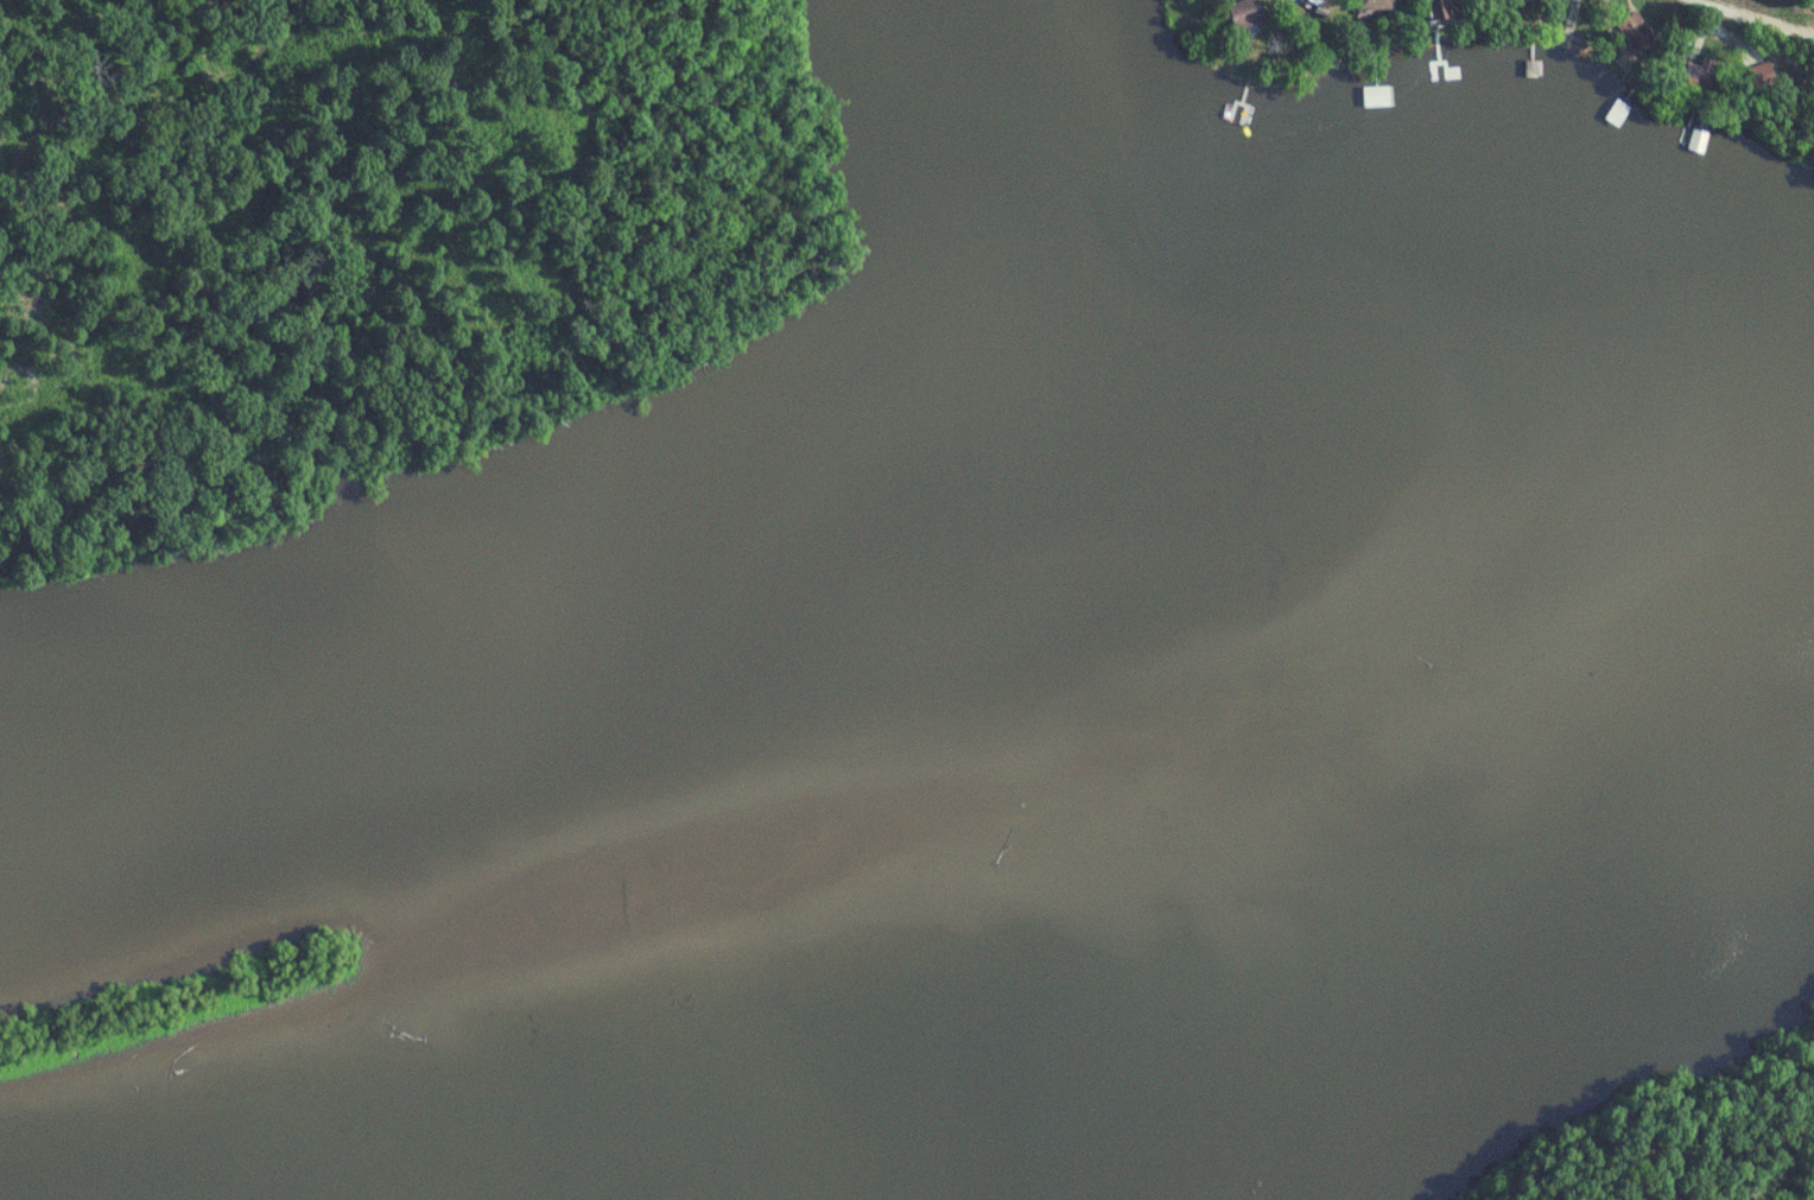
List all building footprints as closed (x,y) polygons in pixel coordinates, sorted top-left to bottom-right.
[(1260,0),(1251,0),(1229,8),(1239,34),(1269,23),(1260,0)] [(1644,60),(1662,47),(1638,14),(1620,27),(1644,60)] [(1759,92),(1781,84),(1773,62),(1751,70),(1759,92)] [(1365,88),(1365,107),(1393,107),(1393,88),(1365,88)] [(1711,134),(1695,130),(1690,152),(1706,155),(1711,134)]
